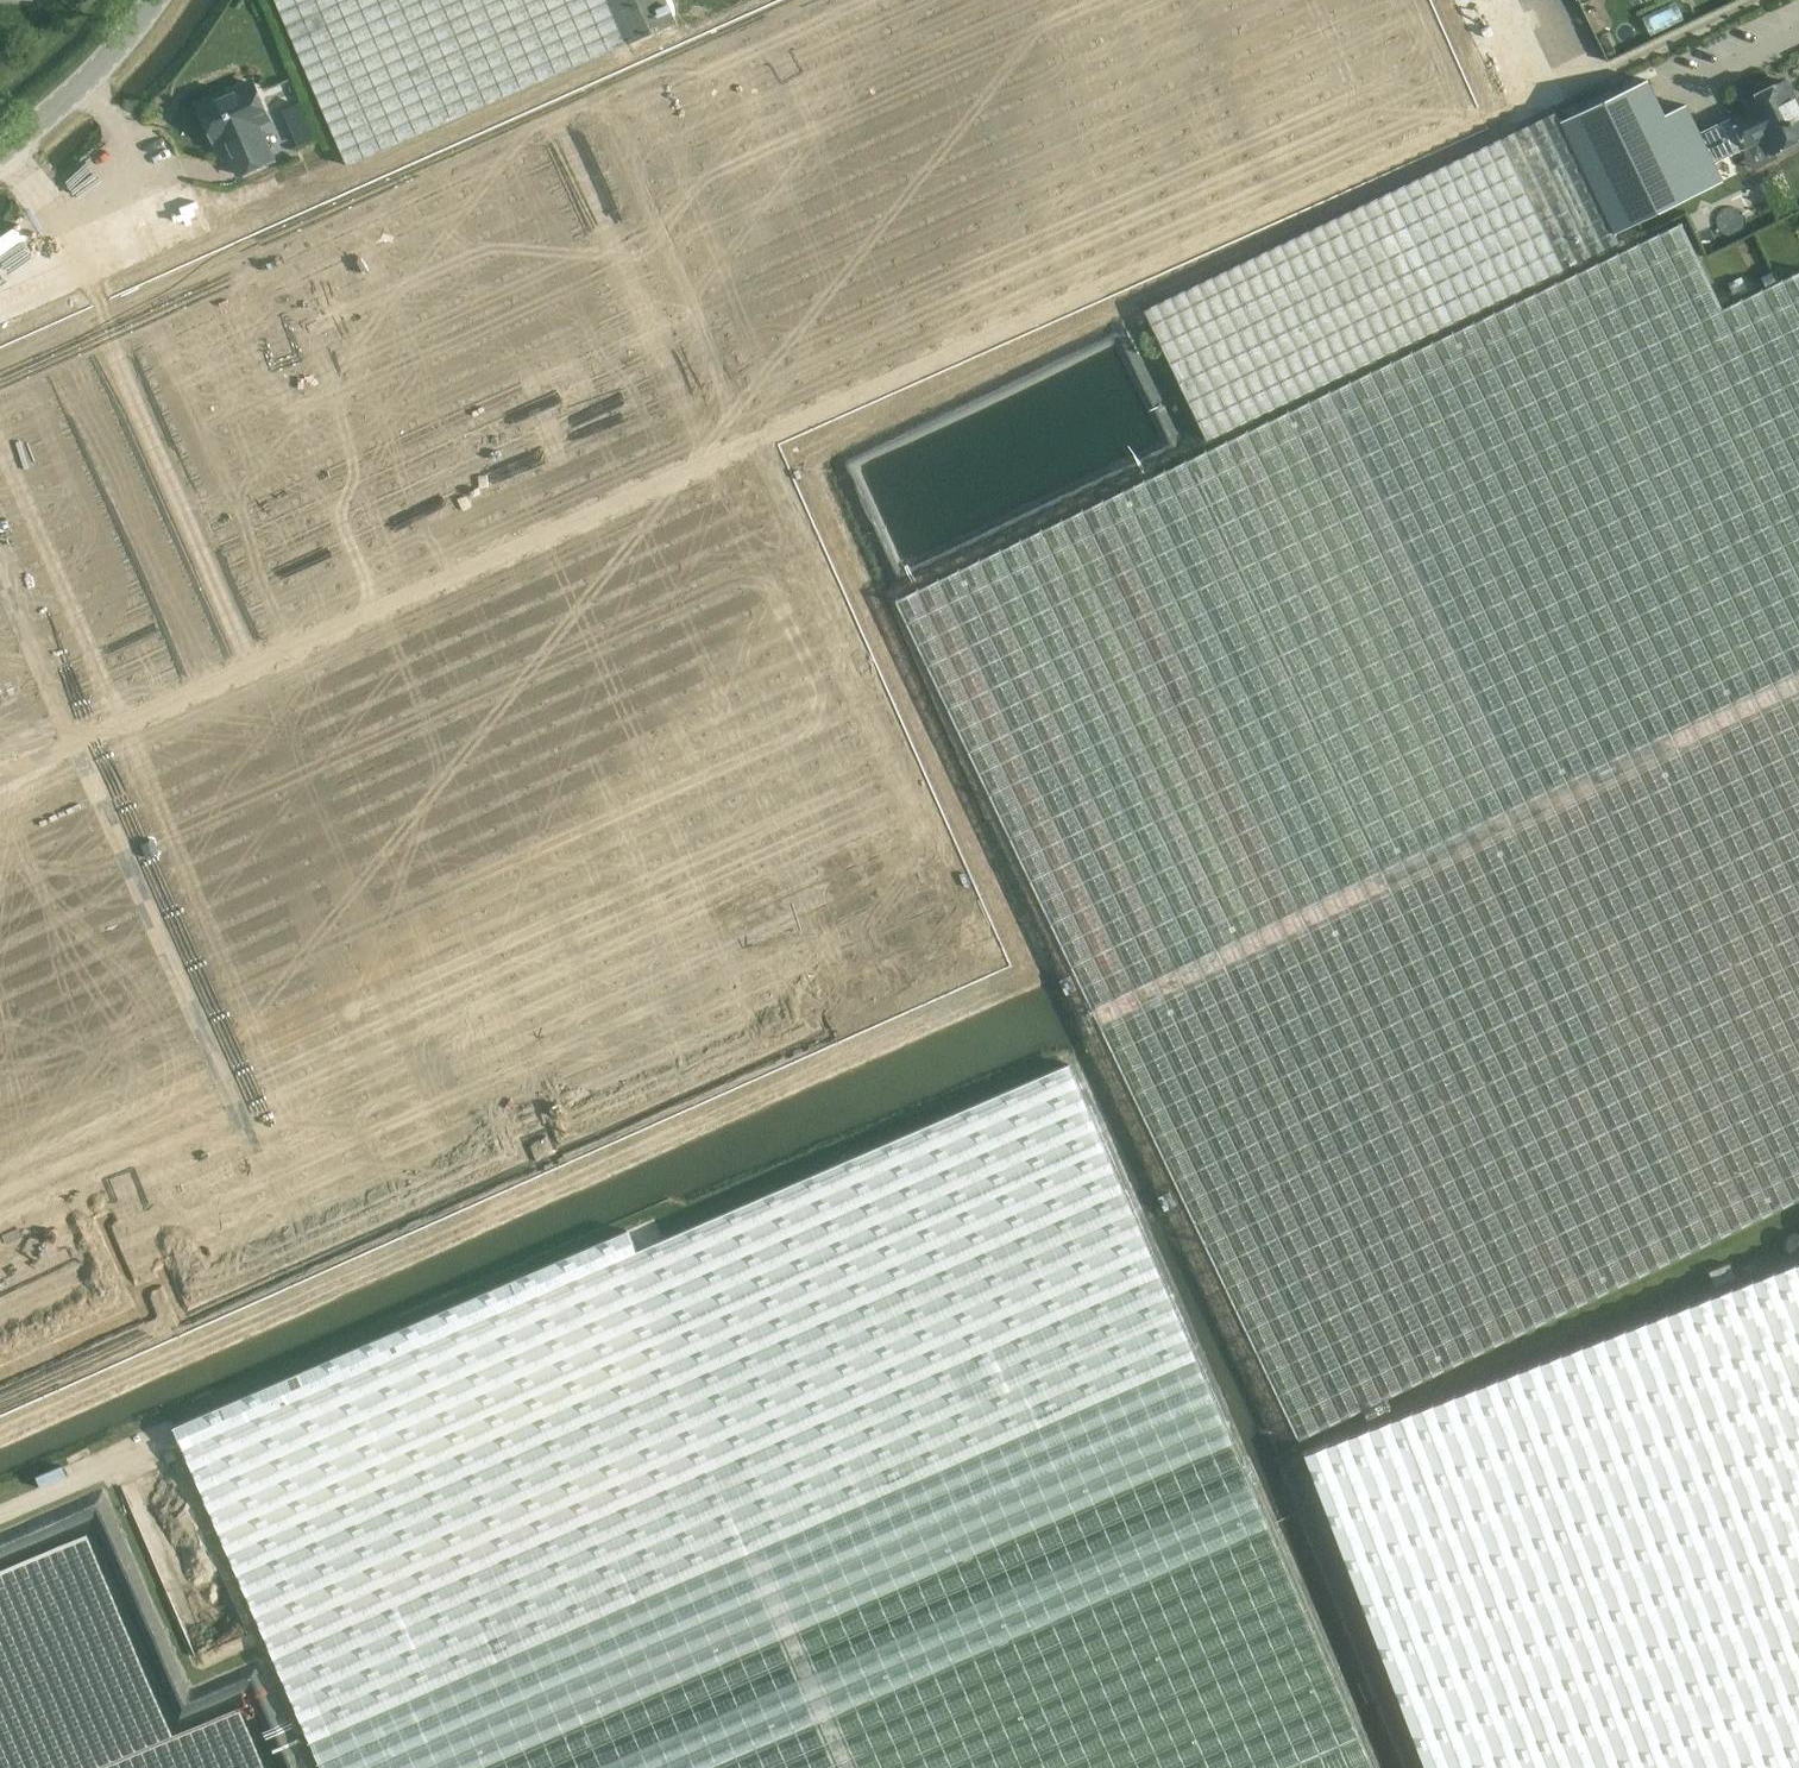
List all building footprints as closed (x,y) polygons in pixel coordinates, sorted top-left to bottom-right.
[(355,178),(683,33),(668,0),(275,0),(355,178)] [(1208,440),(1620,242),(1616,232),(1725,180),(1716,162),(1746,148),(1745,146),(1765,136),(1773,153),(1798,141),(1798,107),(1786,79),(1747,98),(1752,110),(1732,120),(1731,118),(1701,132),(1688,103),(1666,113),(1649,78),(1561,120),(1557,111),(1145,309),(1208,440)] [(230,154),(238,174),(274,159),(259,124),(270,119),(254,83),(235,91),(234,88),(199,103),(216,142),(229,137),(235,151),(230,154)] [(897,600),(1300,1439),(1798,1199),(1798,273),(1723,310),(1682,223),(897,600)] [(1361,1737),(1196,1356),(1070,1064),(637,1251),(628,1230),(174,1428),(301,1718),(323,1767),(1375,1767),(1361,1737)] [(1306,1458),(1404,1709),(1426,1767),(1798,1767),(1798,1269),(1306,1458)]
